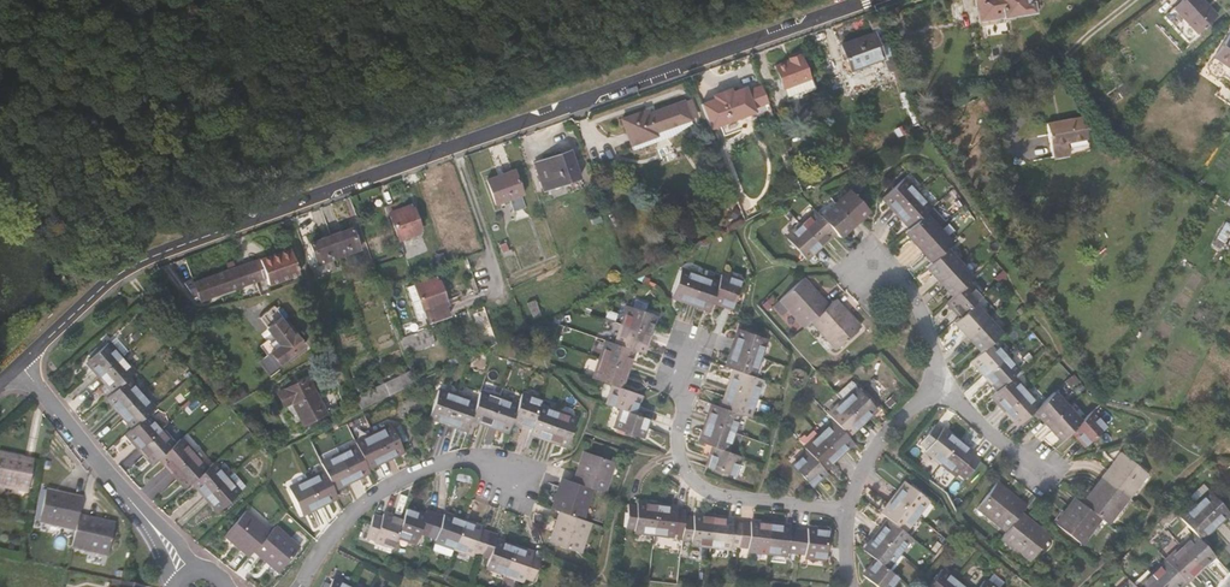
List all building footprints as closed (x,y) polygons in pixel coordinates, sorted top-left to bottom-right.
[(1041,8),(1041,0),(975,0),(977,22),(1004,19),(1034,15),(1041,8)] [(1212,6),(1206,0),(1170,0),(1192,24),(1212,6)] [(979,29),(1004,25),(1004,19),(977,22),(979,29)] [(890,50),(895,48),(886,22),(880,23),(853,33),(862,59),(890,50)] [(1229,64),(1229,28),(1229,27),(1212,52),(1229,64)] [(800,86),(827,77),(815,42),(814,43),(813,40),(801,45),(802,47),(787,51),(795,75),(796,75),(800,86)] [(898,58),(908,54),(905,45),(895,48),(898,58)] [(764,96),(780,91),(775,73),(758,79),(764,96)] [(765,101),(764,96),(758,79),(757,76),(742,81),(741,79),(724,84),(725,87),(711,91),(720,117),(765,101)] [(664,121),(699,110),(693,92),(658,104),(656,100),(644,104),(653,129),(665,125),(664,121)] [(641,134),(653,129),(644,104),(632,108),(641,134)] [(1069,155),(1067,141),(1087,139),(1084,117),(1047,121),(1051,158),(1069,155)] [(581,168),(590,164),(581,143),(573,147),(571,142),(546,153),(556,178),(581,168)] [(507,197),(536,185),(526,162),(497,174),(507,197)] [(586,178),(595,174),(590,164),(581,168),(586,178)] [(894,195),(908,209),(928,190),(915,175),(894,195)] [(844,201),(860,219),(875,205),(859,188),(844,201)] [(923,225),(935,214),(943,206),(928,190),(908,209),(923,225)] [(394,202),(406,232),(429,224),(417,193),(394,202)] [(847,231),(860,219),(844,201),(830,213),(844,228),(847,231)] [(828,241),(844,228),(830,213),(824,205),(808,220),(828,241)] [(930,246),(949,228),(935,214),(923,225),(916,231),(930,246)] [(343,246),(364,238),(356,217),(335,225),(343,246)] [(814,254),(828,241),(808,220),(793,233),(814,254)] [(1229,235),(1229,222),(1225,220),(1213,244),(1222,249),(1229,235)] [(322,253),(343,246),(335,225),(314,233),(322,253)] [(955,250),(963,242),(949,228),(930,246),(944,260),(955,250)] [(510,241),(517,240),(513,230),(507,232),(510,241)] [(275,271),(306,260),(297,236),(248,253),(253,270),(262,268),(272,264),(275,271)] [(513,250),(519,248),(517,240),(510,241),(513,250)] [(950,283),(969,264),(955,250),(944,260),(935,268),(950,283)] [(227,279),(253,270),(248,253),(221,262),(227,279)] [(218,282),(227,279),(221,262),(211,265),(218,282)] [(978,282),(982,278),(969,264),(950,283),(963,297),(978,282)] [(206,286),(218,282),(211,265),(199,269),(204,280),(206,286)] [(676,291),(696,298),(702,272),(686,266),(676,291)] [(433,304),(455,296),(444,268),(421,277),(433,304)] [(819,314),(834,300),(805,271),(785,290),(814,319),(819,314)] [(717,307),(721,297),(727,281),(702,272),(696,298),(717,307)] [(721,297),(739,304),(748,280),(729,273),(727,281),(721,297)] [(971,316),(984,302),(991,295),(978,282),(963,297),(957,303),(971,316)] [(401,314),(419,307),(414,293),(395,299),(401,314)] [(848,343),(868,323),(840,294),(834,300),(819,314),(848,343)] [(273,326),(284,341),(312,323),(302,309),(299,311),(288,295),(272,305),(279,315),(283,320),(276,324),(273,326)] [(543,316),(551,313),(546,298),(537,300),(543,316)] [(964,323),(978,336),(998,316),(984,302),(971,316),(964,323)] [(632,321),(656,329),(662,312),(638,303),(632,321)] [(276,324),(283,320),(279,315),(273,319),(276,324)] [(991,350),(1001,339),(1011,329),(998,316),(978,336),(991,350)] [(643,345),(651,347),(656,329),(632,321),(625,339),(643,345)] [(737,344),(763,353),(770,333),(743,325),(737,344)] [(430,326),(400,339),(403,346),(414,342),(417,350),(437,342),(430,326)] [(611,355),(637,364),(643,345),(625,339),(618,336),(611,355)] [(982,359),(997,374),(1017,354),(1001,339),(991,350),(982,359)] [(116,375),(137,357),(124,343),(103,361),(116,375)] [(741,364),(758,369),(763,353),(737,344),(731,361),(741,364)] [(1011,388),(1024,376),(1031,369),(1017,354),(997,374),(1011,388)] [(619,379),(631,383),(637,364),(611,355),(605,374),(619,379)] [(129,390),(143,379),(150,373),(137,357),(116,375),(129,390)] [(423,381),(426,380),(418,359),(391,372),(399,393),(423,381)] [(734,382),(760,390),(766,372),(758,369),(741,364),(734,382)] [(313,418),(335,409),(318,372),(296,383),(313,418)] [(371,407),(399,393),(391,372),(363,385),(371,407)] [(841,385),(860,406),(874,392),(854,372),(841,385)] [(1019,409),(1038,390),(1024,376),(1011,388),(1005,395),(1019,409)] [(135,411),(155,393),(143,379),(129,390),(122,396),(135,411)] [(626,406),(639,410),(646,388),(631,383),(619,379),(612,400),(626,406)] [(438,407),(457,414),(467,387),(448,380),(438,407)] [(746,407),(754,410),(760,390),(734,382),(728,402),(746,407)] [(482,408),(498,414),(508,390),(491,384),(487,394),(482,408)] [(520,410),(541,418),(549,398),(552,392),(531,384),(526,397),(520,410)] [(845,419),(860,406),(841,385),(826,399),(831,405),(845,419)] [(1046,404),(1060,418),(1078,400),(1064,386),(1049,401),(1046,404)] [(477,421),(482,408),(487,394),(467,387),(457,414),(477,421)] [(516,420),(520,410),(526,397),(508,390),(498,414),(516,420)] [(1030,420),(1046,404),(1049,401),(1038,390),(1019,409),(1030,420)] [(160,413),(167,407),(155,393),(135,411),(147,425),(160,413)] [(419,408),(430,404),(427,394),(416,398),(419,408)] [(540,421),(558,428),(567,405),(549,398),(541,418),(540,421)] [(713,418),(739,427),(746,407),(728,402),(720,399),(713,418)] [(1072,430),(1084,419),(1090,413),(1078,400),(1060,418),(1072,430)] [(1084,419),(1089,425),(1106,407),(1101,402),(1090,413),(1084,419)] [(558,428),(575,434),(584,411),(567,405),(558,428)] [(837,440),(851,426),(845,419),(831,405),(816,419),(837,440)] [(620,425),(645,433),(652,415),(639,410),(626,406),(620,425)] [(1089,425),(1098,434),(1115,416),(1106,407),(1089,425)] [(153,446),(173,428),(160,413),(147,425),(140,431),(153,446)] [(396,449),(414,439),(402,415),(384,423),(396,449)] [(924,444),(939,455),(958,431),(944,420),(942,422),(935,416),(919,436),(926,442),(924,444)] [(722,442),(733,445),(739,427),(713,418),(707,437),(722,442)] [(804,437),(821,454),(837,440),(816,419),(801,434),(804,437)] [(377,458),(396,449),(384,423),(365,433),(367,437),(377,458)] [(172,455),(186,442),(173,428),(153,446),(166,460),(172,455)] [(956,466),(964,472),(979,452),(972,446),(974,444),(958,431),(939,455),(955,468),(956,466)] [(172,455),(185,469),(205,451),(193,437),(186,442),(172,455)] [(379,461),(377,458),(367,437),(349,446),(360,470),(379,461)] [(824,458),(821,454),(804,437),(789,451),(809,472),(824,458)] [(596,476),(608,480),(619,450),(590,439),(579,470),(596,476)] [(716,460),(742,468),(748,450),(733,445),(722,442),(716,460)] [(343,479),(360,470),(349,446),(332,454),(335,461),(343,479)] [(1097,472),(1121,490),(1140,464),(1116,447),(1097,472)] [(7,480),(44,488),(51,459),(14,450),(7,480)] [(203,477),(217,465),(205,451),(185,469),(197,482),(203,477)] [(217,494),(238,474),(225,459),(217,465),(203,477),(217,494)] [(346,486),(343,479),(335,461),(316,471),(327,495),(346,486)] [(563,498),(585,506),(596,476),(579,470),(566,465),(554,495),(563,498)] [(310,503),(327,495),(316,471),(298,479),(310,503)] [(1095,512),(1102,517),(1121,490),(1097,472),(1078,498),(1095,512)] [(912,506),(925,490),(904,473),(891,489),(912,506)] [(230,508),(251,489),(238,474),(217,494),(230,508)] [(973,499),(998,517),(1020,495),(992,474),(973,499)] [(1183,499),(1202,519),(1217,504),(1197,485),(1183,499)] [(88,525),(91,512),(96,493),(59,486),(52,517),(88,525)] [(901,521),(912,506),(891,489),(879,504),(886,509),(901,521)] [(1080,532),(1095,512),(1078,498),(1069,492),(1054,513),(1080,532)] [(637,522),(657,525),(662,497),(642,494),(641,496),(632,495),(629,519),(637,520),(637,522)] [(998,517),(1004,522),(1016,504),(1022,496),(1020,495),(998,517)] [(677,525),(683,526),(687,507),(687,502),(681,502),(681,499),(662,497),(657,525),(677,527),(677,525)] [(421,524),(429,527),(439,503),(430,500),(429,504),(412,498),(407,510),(401,525),(419,532),(421,524)] [(552,528),(582,539),(593,509),(585,506),(563,498),(552,528)] [(1186,522),(1192,528),(1202,519),(1183,499),(1174,508),(1186,522)] [(397,536),(401,525),(407,510),(388,503),(386,508),(377,505),(370,526),(397,536)] [(437,532),(455,539),(466,510),(448,503),(447,506),(439,503),(429,527),(438,530),(437,532)] [(263,544),(279,526),(253,504),(232,528),(258,551),(263,544)] [(1028,552),(1047,528),(1016,504),(1004,522),(998,530),(1028,552)] [(693,535),(715,538),(718,509),(698,507),(698,508),(687,507),(683,526),(682,532),(693,533),(693,535)] [(732,538),(742,539),(743,515),(735,514),(736,512),(718,509),(715,538),(732,540),(732,538)] [(893,543),(907,526),(901,521),(886,509),(872,525),(893,543)] [(474,544),(484,547),(492,524),(485,521),(486,518),(466,510),(455,539),(473,546),(474,544)] [(84,542),(120,550),(128,520),(91,512),(88,525),(84,542)] [(750,543),(770,545),(772,517),(753,514),(752,516),(743,515),(742,539),(750,540),(750,543)] [(792,545),(800,546),(803,523),(794,522),(794,520),(772,517),(770,545),(792,547),(792,545)] [(286,565),(307,541),(284,521),(279,526),(263,544),(286,565)] [(808,550),(828,552),(829,523),(812,521),(812,524),(803,523),(800,546),(808,547),(808,550)] [(1193,555),(1205,543),(1192,528),(1186,522),(1173,535),(1193,555)] [(489,560),(505,566),(515,539),(499,533),(501,527),(492,524),(484,547),(492,551),(489,560)] [(880,558),(893,543),(872,525),(858,541),(870,551),(880,558)] [(1177,570),(1193,555),(1173,535),(1158,551),(1177,570)] [(526,571),(533,574),(541,553),(532,550),(533,546),(515,539),(505,566),(525,573),(526,571)] [(880,584),(893,567),(880,558),(870,551),(857,567),(880,584)] [(1163,584),(1177,570),(1158,551),(1144,565),(1163,584)] [(923,586),(931,586),(946,571),(934,561),(917,582),(923,586)] [(1163,584),(1144,565),(1131,577),(1140,586),(1160,586),(1163,584)] [(1112,586),(1140,586),(1131,577),(1124,570),(1109,585),(1112,586)] [(949,573),(946,571),(931,586),(938,586),(949,573)] [(990,585),(974,572),(964,585),(963,586),(988,586),(990,585)] [(964,585),(949,573),(938,586),(963,586),(964,585)] [(151,579),(142,577),(130,574),(128,583),(125,583),(124,586),(150,586),(151,579)]
